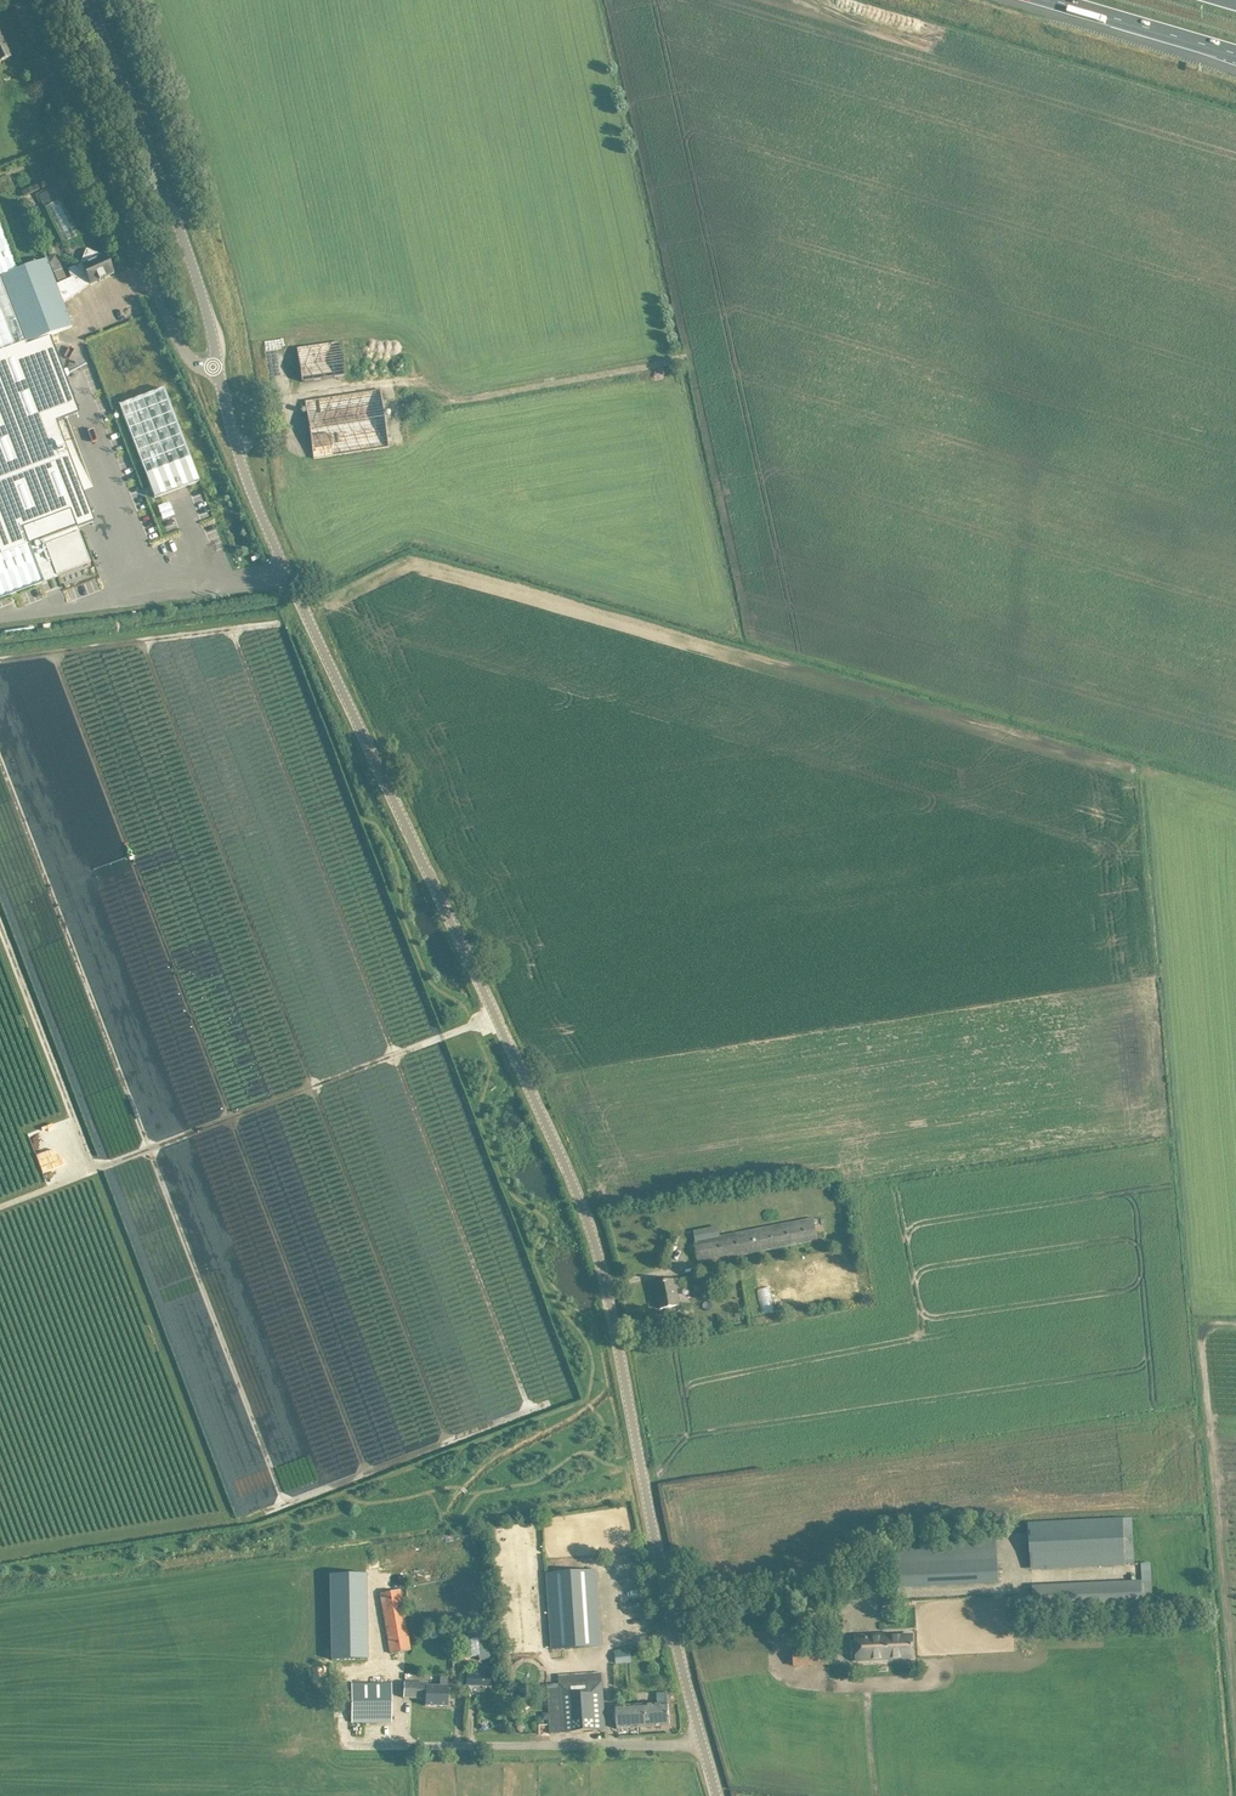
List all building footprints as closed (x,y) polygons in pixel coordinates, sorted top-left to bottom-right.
[(11,57),(0,33),(0,62),(11,57)] [(64,199),(58,185),(38,195),(44,208),(47,207),(61,200),(64,199)] [(61,200),(47,207),(64,243),(78,236),(74,227),(71,221),(61,200)] [(80,224),(77,217),(71,221),(74,227),(80,224)] [(43,584),(38,572),(54,567),(58,578),(92,565),(80,534),(76,535),(74,531),(94,523),(56,424),(79,415),(49,337),(27,345),(26,342),(1,278),(18,271),(0,224),(0,600),(43,584)] [(74,277),(56,285),(63,304),(81,291),(79,288),(90,283),(90,284),(112,274),(105,256),(101,258),(88,252),(83,266),(82,266),(71,271),(74,277)] [(18,271),(1,278),(26,342),(27,345),(49,337),(72,328),(63,304),(56,285),(47,260),(18,271)] [(63,270),(55,273),(59,282),(67,278),(63,270)] [(305,398),(305,399),(306,398),(313,446),(312,446),(312,447),(313,447),(313,446),(361,439),(358,422),(370,420),(385,516),(524,495),(493,290),(354,311),(368,407),(356,409),(354,391),(306,398),(305,398)] [(164,389),(119,406),(154,498),(199,481),(164,389)] [(696,1241),(700,1264),(818,1241),(814,1219),(696,1241)] [(677,1280),(669,1281),(657,1284),(659,1293),(658,1293),(661,1309),(680,1305),(677,1289),(679,1288),(677,1280)] [(1028,1523),(1030,1554),(1123,1548),(1122,1518),(1028,1523)] [(930,1559),(893,1561),(894,1588),(995,1582),(994,1556),(973,1557),(930,1559)] [(584,1572),(548,1574),(552,1649),(589,1647),(601,1646),(596,1571),(584,1572)] [(368,1659),(366,1574),(330,1575),(331,1660),(368,1659)] [(1032,1586),(1032,1591),(1035,1616),(1144,1610),(1142,1581),(1032,1586)] [(380,1593),(389,1642),(391,1654),(409,1650),(399,1590),(380,1593)] [(474,1632),(475,1638),(465,1640),(470,1657),(478,1655),(479,1661),(489,1659),(483,1630),(474,1632)] [(856,1636),(857,1661),(914,1658),(912,1635),(888,1637),(887,1634),(856,1636)] [(793,1647),(794,1666),(829,1664),(828,1645),(793,1647)] [(630,1652),(615,1654),(617,1664),(631,1662),(630,1652)] [(490,1686),(490,1667),(476,1667),(475,1675),(467,1675),(466,1685),(490,1686)] [(426,1685),(425,1699),(425,1706),(447,1706),(447,1694),(448,1677),(440,1677),(440,1685),(427,1685),(426,1685)] [(602,1681),(559,1684),(550,1685),(554,1734),(606,1730),(602,1681)] [(403,1698),(425,1699),(426,1685),(427,1685),(427,1683),(404,1682),(403,1698)] [(353,1683),(352,1710),(352,1723),(391,1723),(391,1718),(392,1684),(353,1683)] [(519,1694),(511,1699),(518,1711),(526,1705),(519,1694)] [(668,1703),(616,1707),(616,1717),(617,1729),(670,1726),(668,1703)]
